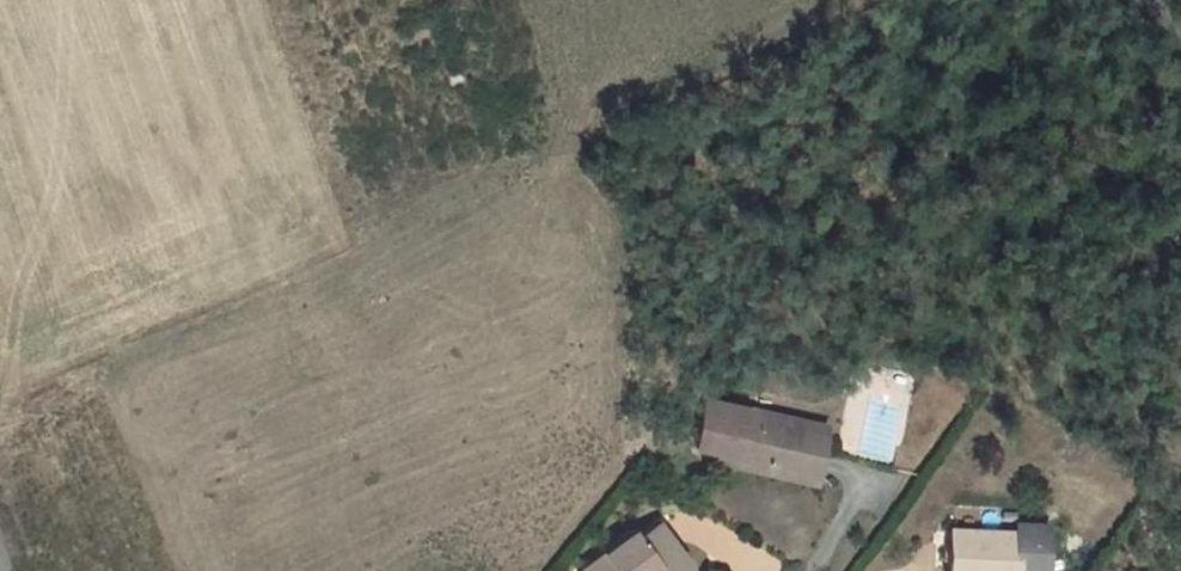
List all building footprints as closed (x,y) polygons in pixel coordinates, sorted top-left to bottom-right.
[(825,430),(707,403),(696,450),(719,455),(815,476),(825,430)] [(815,476),(719,455),(717,464),(813,485),(815,476)] [(656,570),(657,570),(687,570),(690,569),(659,526),(638,542),(633,536),(585,570),(654,570),(656,570)] [(952,532),(950,570),(1016,570),(1018,535),(952,532)]
